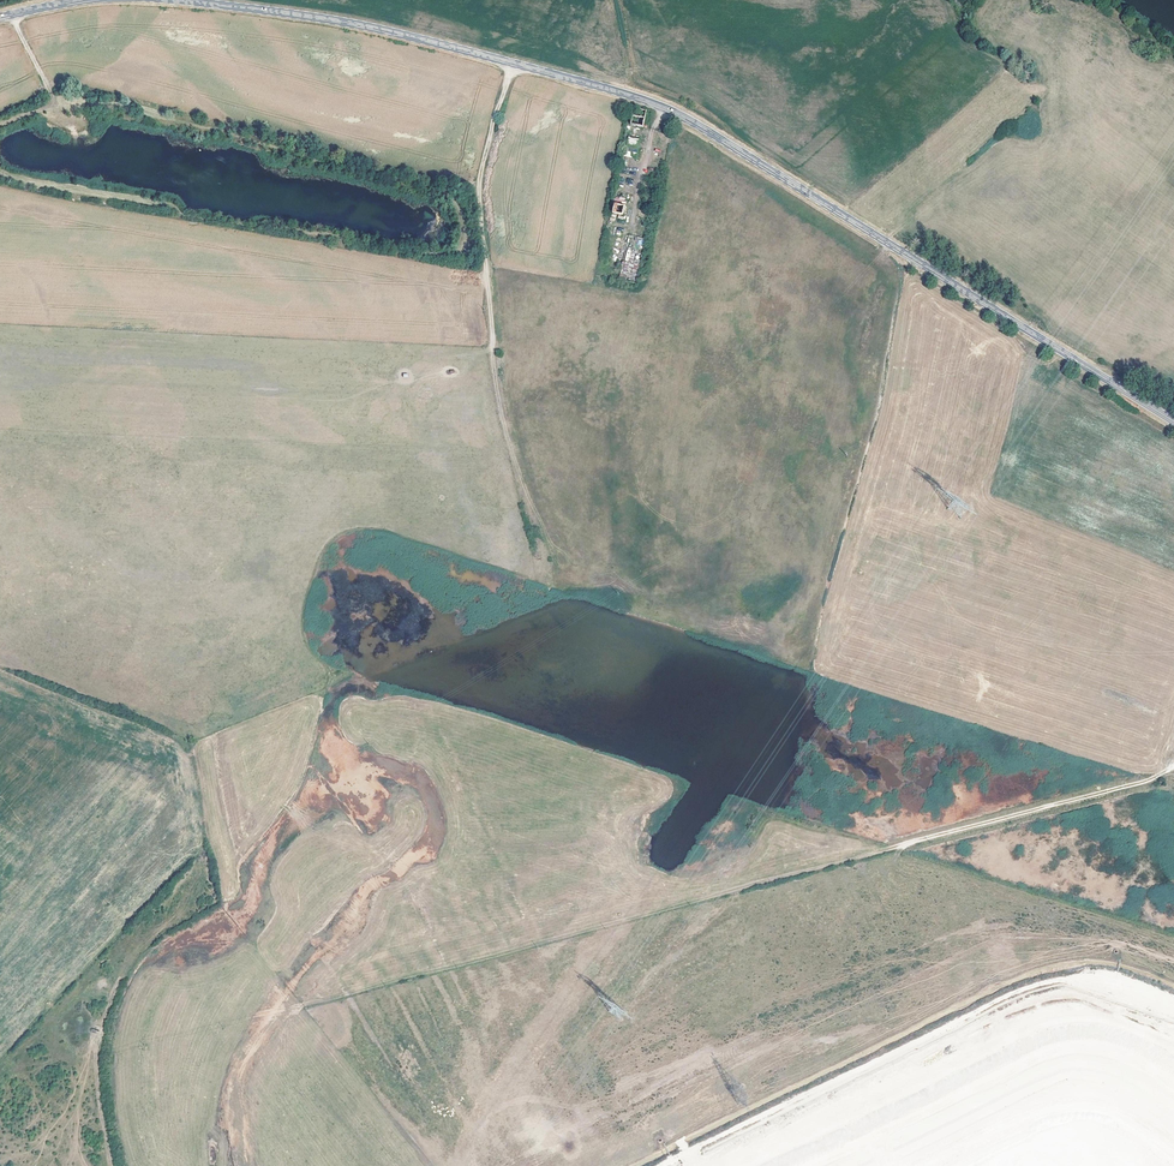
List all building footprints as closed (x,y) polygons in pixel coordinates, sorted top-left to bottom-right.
[(646,111),(633,108),(629,125),(642,128),(646,111)] [(637,147),(638,141),(627,138),(625,144),(637,147)] [(621,215),(623,206),(612,203),(610,212),(621,215)] [(619,277),(635,280),(638,262),(622,260),(619,277)]
